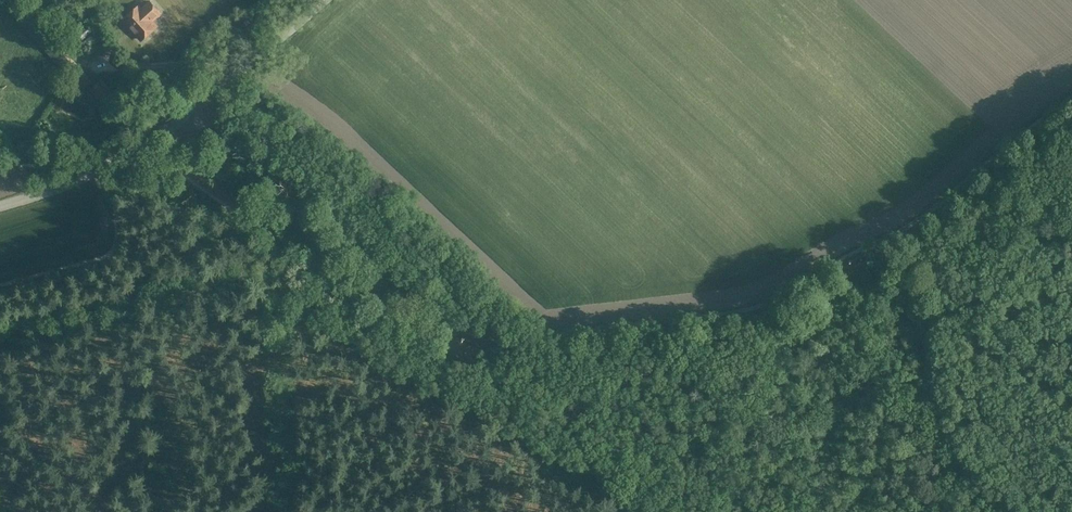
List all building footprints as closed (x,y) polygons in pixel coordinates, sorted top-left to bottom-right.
[(137,6),(126,17),(133,24),(130,26),(130,27),(130,29),(133,32),(135,32),(142,39),(156,27),(150,20),(154,17),(154,18),(160,13),(149,1),(140,9),(137,6)]
